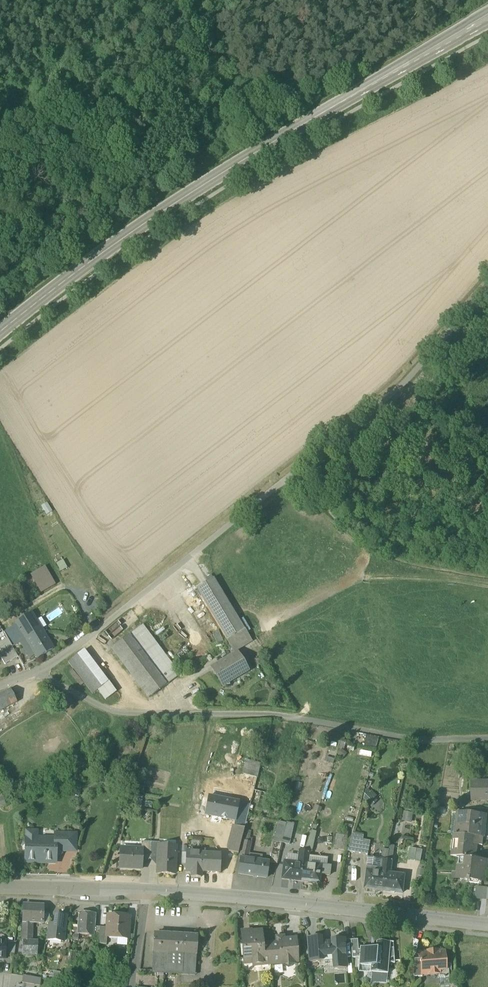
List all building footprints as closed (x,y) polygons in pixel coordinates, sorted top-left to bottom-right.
[(63,560),(55,563),(59,572),(67,568),(63,560)] [(45,567),(30,574),(40,593),(55,584),(45,567)] [(227,640),(244,630),(213,578),(196,589),(227,640)] [(16,624),(25,638),(40,629),(32,614),(16,624)] [(8,640),(12,647),(25,638),(16,624),(3,632),(8,640)] [(143,625),(128,636),(115,646),(152,695),(166,685),(180,675),(143,625)] [(53,649),(40,629),(25,638),(38,659),(53,649)] [(231,647),(233,650),(250,640),(244,630),(227,640),(231,647)] [(8,640),(0,644),(0,653),(12,647),(8,640)] [(5,665),(18,657),(12,647),(0,653),(0,656),(5,665)] [(91,694),(96,691),(106,683),(83,650),(68,663),(91,694)] [(214,669),(223,684),(245,671),(236,655),(214,669)] [(107,682),(106,683),(96,691),(105,703),(116,694),(107,682)] [(1,711),(17,702),(11,689),(0,694),(0,711),(1,711)] [(379,738),(366,735),(364,747),(375,749),(379,738)] [(341,749),(336,754),(341,759),(346,754),(341,749)] [(260,764),(245,760),(241,774),(257,778),(260,764)] [(472,800),(487,800),(487,782),(471,782),(472,800)] [(365,786),(362,797),(370,806),(376,800),(374,798),(376,795),(371,790),(370,791),(365,786)] [(142,800),(132,797),(130,803),(140,807),(142,800)] [(205,815),(236,820),(239,803),(208,797),(205,815)] [(250,805),(239,803),(236,820),(235,826),(244,828),(250,805)] [(403,811),(401,820),(411,822),(413,813),(403,811)] [(458,823),(457,835),(483,838),(485,816),(457,813),(456,823),(458,823)] [(277,863),(281,845),(286,824),(278,822),(269,861),(277,863)] [(293,825),(286,824),(281,845),(288,846),(293,825)] [(242,836),(244,828),(235,826),(232,838),(241,840),(242,836)] [(311,830),(304,851),(309,851),(312,851),(316,832),(311,830)] [(25,863),(55,863),(55,857),(57,857),(61,854),(61,851),(60,851),(60,847),(58,847),(58,839),(55,839),(36,839),(36,833),(27,833),(27,839),(26,839),(26,842),(24,842),(23,843),(23,848),(24,849),(25,849),(25,863)] [(335,848),(345,849),(347,834),(337,833),(335,848)] [(61,851),(75,851),(76,834),(55,834),(55,839),(58,839),(58,847),(60,847),(60,851),(61,851)] [(482,846),(483,838),(457,835),(456,835),(455,848),(457,849),(457,857),(461,858),(475,859),(476,845),(482,846)] [(240,858),(248,859),(251,838),(242,836),(241,840),(243,841),(239,858),(240,859),(240,858)] [(238,853),(241,840),(232,838),(228,851),(238,853)] [(347,851),(367,854),(369,842),(361,840),(351,838),(350,838),(350,839),(347,851)] [(141,858),(150,858),(151,842),(141,842),(141,849),(142,849),(141,858)] [(159,843),(151,842),(150,858),(158,859),(158,846),(159,846),(159,843)] [(157,873),(174,873),(176,846),(174,846),(174,849),(168,849),(168,846),(159,846),(158,846),(158,859),(157,873)] [(409,859),(415,860),(417,849),(411,848),(409,859)] [(120,868),(141,869),(141,858),(142,849),(141,849),(130,849),(130,852),(120,851),(120,868)] [(201,877),(201,872),(201,853),(201,852),(187,852),(186,872),(191,872),(191,877),(201,877)] [(221,854),(201,853),(201,872),(220,873),(221,854)] [(298,856),(298,855),(287,854),(286,861),(297,863),(298,856)] [(309,858),(308,864),(322,865),(326,866),(327,857),(309,855),(309,858)] [(368,857),(367,866),(377,867),(377,864),(375,864),(375,858),(368,857)] [(238,874),(245,875),(246,867),(255,868),(256,860),(248,859),(240,858),(240,859),(238,874)] [(458,865),(457,874),(457,879),(461,880),(482,882),(483,870),(486,870),(487,860),(475,859),(461,858),(461,865),(458,865)] [(268,862),(256,860),(255,868),(246,867),(245,875),(266,877),(268,862)] [(282,879),(301,881),(303,863),(297,863),(286,861),(284,861),(282,879)] [(308,864),(303,863),(301,881),(320,883),(321,874),(322,865),(308,864)] [(326,866),(322,865),(321,874),(328,875),(329,866),(326,866)] [(364,888),(383,891),(385,872),(380,872),(376,871),(366,870),(364,888)] [(390,873),(385,872),(383,891),(402,893),(404,875),(390,873)] [(23,905),(23,922),(32,922),(42,922),(43,913),(43,905),(23,905)] [(79,912),(78,926),(77,934),(78,934),(93,936),(94,927),(95,914),(79,912)] [(47,940),(63,942),(66,916),(56,915),(55,926),(49,925),(47,940)] [(117,938),(128,939),(129,917),(108,915),(107,928),(106,937),(107,937),(117,938)] [(31,941),(32,922),(23,922),(22,941),(31,941)] [(78,940),(78,934),(77,934),(78,926),(70,925),(69,939),(78,940)] [(107,928),(100,927),(99,941),(98,944),(106,944),(107,937),(106,937),(107,928)] [(261,965),(271,964),(269,944),(262,945),(261,933),(260,932),(251,933),(251,931),(241,932),(244,958),(244,963),(253,962),(253,964),(261,963),(261,965)] [(181,973),(195,974),(197,936),(154,934),(153,954),(157,954),(156,960),(155,960),(155,972),(167,973),(168,962),(170,962),(171,956),(167,956),(167,954),(182,954),(181,973)] [(5,954),(13,954),(15,942),(16,936),(5,936),(5,942),(5,954)] [(276,943),(269,944),(271,964),(281,963),(281,964),(283,964),(288,967),(293,963),(295,963),(295,962),(297,962),(296,939),(284,940),(284,937),(275,938),(276,943)] [(344,939),(336,939),(336,942),(331,943),(321,943),(320,937),(308,938),(310,962),(323,961),(322,956),(332,956),(333,969),(346,968),(344,939)] [(22,955),(37,955),(37,941),(31,941),(22,941),(22,955)] [(370,972),(387,974),(388,963),(395,963),(393,948),(390,949),(390,943),(376,941),(376,950),(371,949),(369,945),(365,947),(365,948),(360,947),(360,950),(359,958),(358,966),(370,967),(370,972)] [(351,951),(352,958),(359,958),(360,950),(358,950),(351,951)] [(67,961),(75,962),(76,952),(68,951),(67,961)] [(439,973),(439,978),(449,977),(448,969),(446,969),(444,952),(437,953),(428,953),(424,954),(424,952),(418,953),(418,956),(420,958),(420,959),(421,972),(422,972),(428,971),(429,974),(439,973)] [(168,962),(167,973),(181,973),(182,954),(167,954),(167,956),(171,956),(170,962),(168,962)] [(412,960),(413,977),(422,977),(422,972),(421,972),(420,959),(412,960)] [(387,984),(387,974),(370,972),(369,982),(387,984)] [(22,984),(40,986),(41,979),(23,976),(22,984)]
